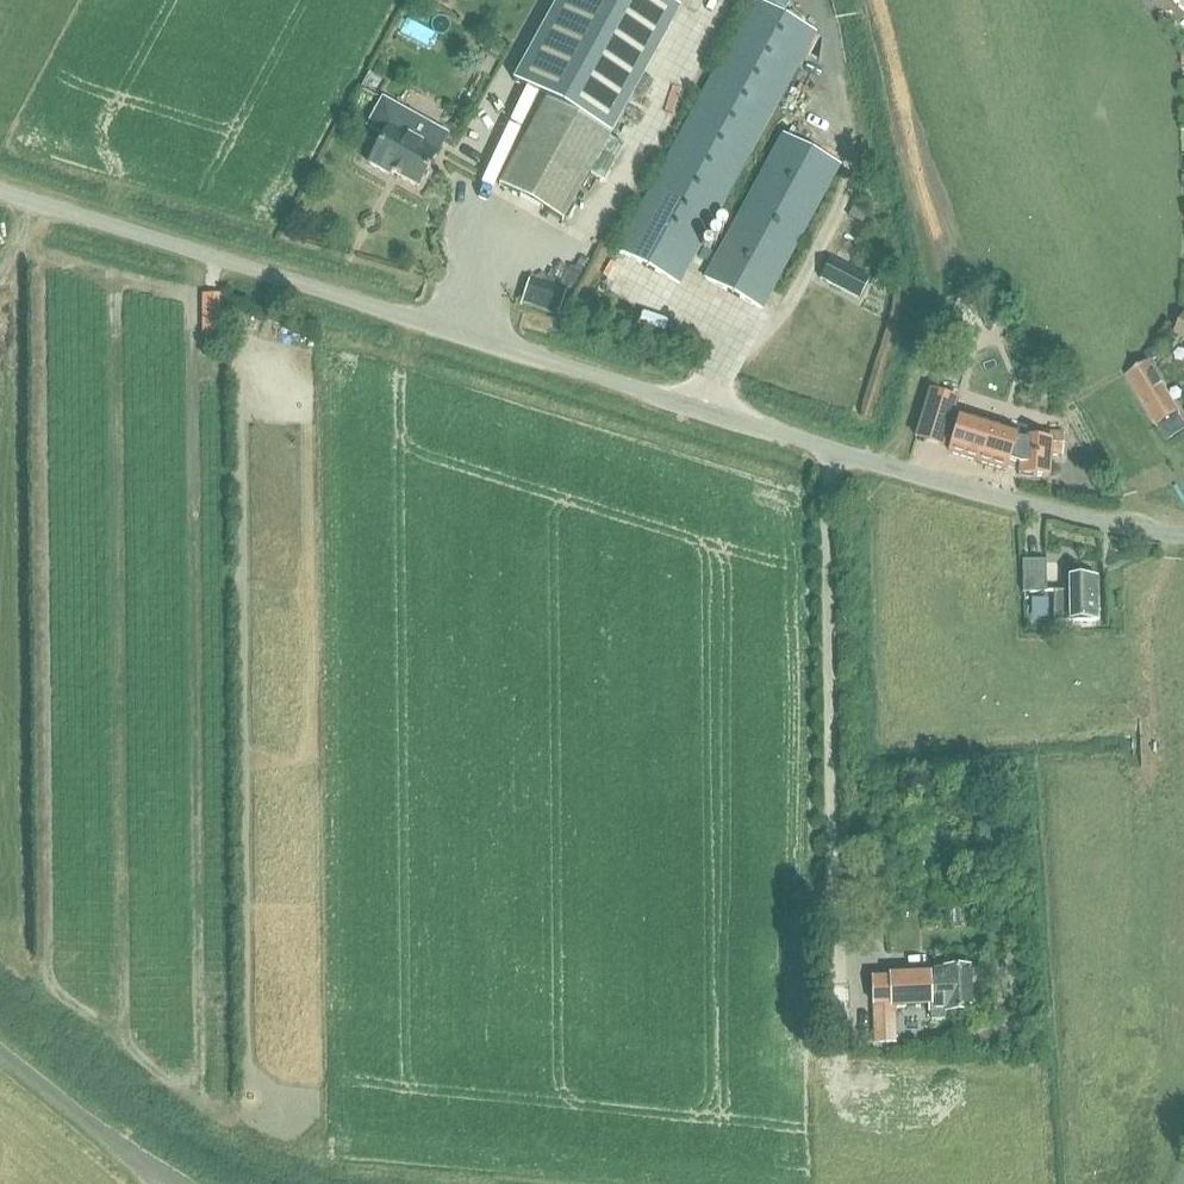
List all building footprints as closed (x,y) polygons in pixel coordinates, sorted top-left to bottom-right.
[(663,0),(560,0),(514,83),(547,101),(500,187),(563,222),(591,173),(604,181),(624,145),(610,137),(681,10),(663,0)] [(782,17),(791,0),(755,0),(753,4),(753,5),(617,253),(677,286),(815,35),(782,17)] [(403,27),(390,53),(399,58),(413,32),(403,27)] [(676,98),(686,74),(676,70),(666,93),(676,98)] [(418,189),(438,152),(447,135),(382,98),(365,129),(383,138),(368,165),(388,176),(390,173),(418,189)] [(458,136),(457,155),(473,156),(474,137),(458,136)] [(761,312),(840,168),(784,137),(704,281),(761,312)] [(869,280),(830,258),(819,278),(858,299),(869,280)] [(220,341),(220,325),(221,294),(201,294),(200,324),(202,324),(202,341),(220,341)] [(1183,338),(1183,319),(1176,333),(1183,338)] [(1148,364),(1127,377),(1149,413),(1157,428),(1179,416),(1170,401),(1148,364)] [(929,390),(915,436),(944,444),(957,399),(929,390)] [(959,410),(947,450),(1004,467),(1005,462),(1019,466),(1018,475),(1049,476),(1050,451),(1064,452),(1065,430),(1043,429),(1043,438),(1022,437),(1023,432),(1015,429),(1016,427),(959,410)] [(1171,488),(1183,510),(1183,502),(1175,486),(1171,488)] [(1047,561),(1023,561),(1023,594),(1048,593),(1047,561)] [(1069,580),(1070,593),(1054,594),(1055,624),(1098,622),(1096,579),(1069,580)] [(890,980),(872,980),(873,1005),(891,1005),(891,1008),(929,1006),(929,1014),(931,1021),(944,1020),(945,1013),(971,1012),(970,969),(943,970),(943,981),(929,981),(928,976),(890,978),(890,980)] [(864,1015),(848,1015),(848,986),(820,986),(821,1024),(849,1024),(849,1038),(864,1038),(864,1015)] [(870,1016),(870,1042),(891,1042),(890,1026),(895,1026),(894,1010),(873,1011),(873,1016),(870,1016)]
